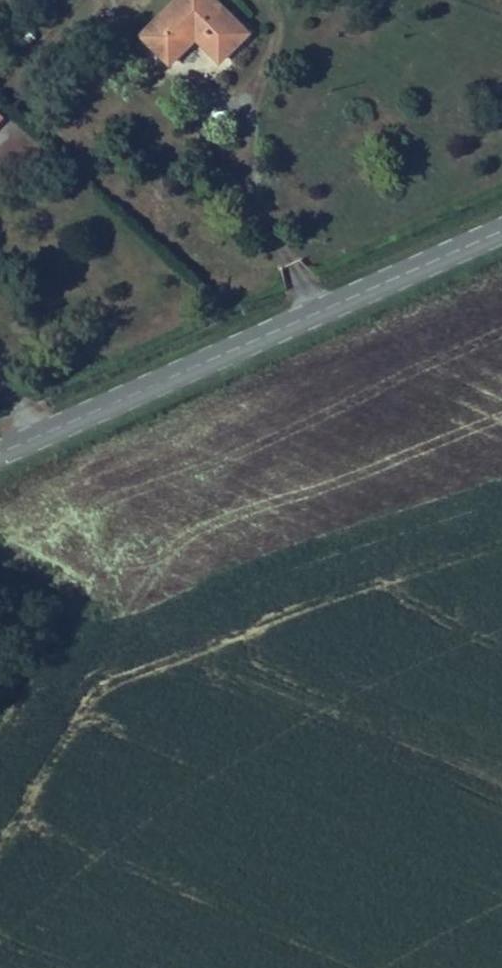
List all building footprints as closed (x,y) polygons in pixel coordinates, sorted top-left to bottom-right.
[(119,41),(147,68),(173,40),(196,63),(223,35),(188,0),(160,0),(119,41)]
